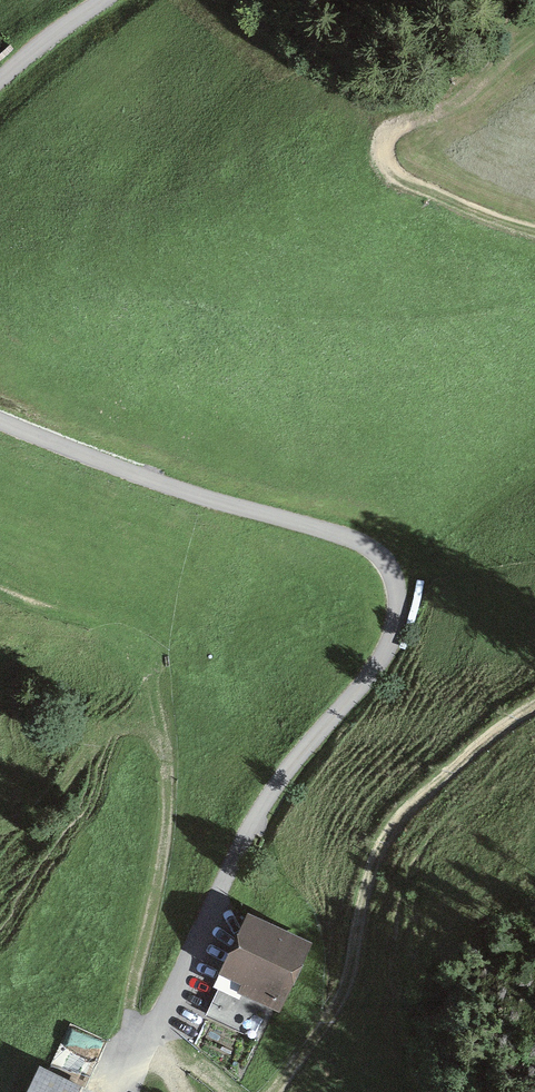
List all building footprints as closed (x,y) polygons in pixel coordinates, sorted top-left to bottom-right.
[(306,937),(249,910),(226,958),(283,985),(306,937)] [(42,1075),(33,1091),(78,1091),(42,1075)]
